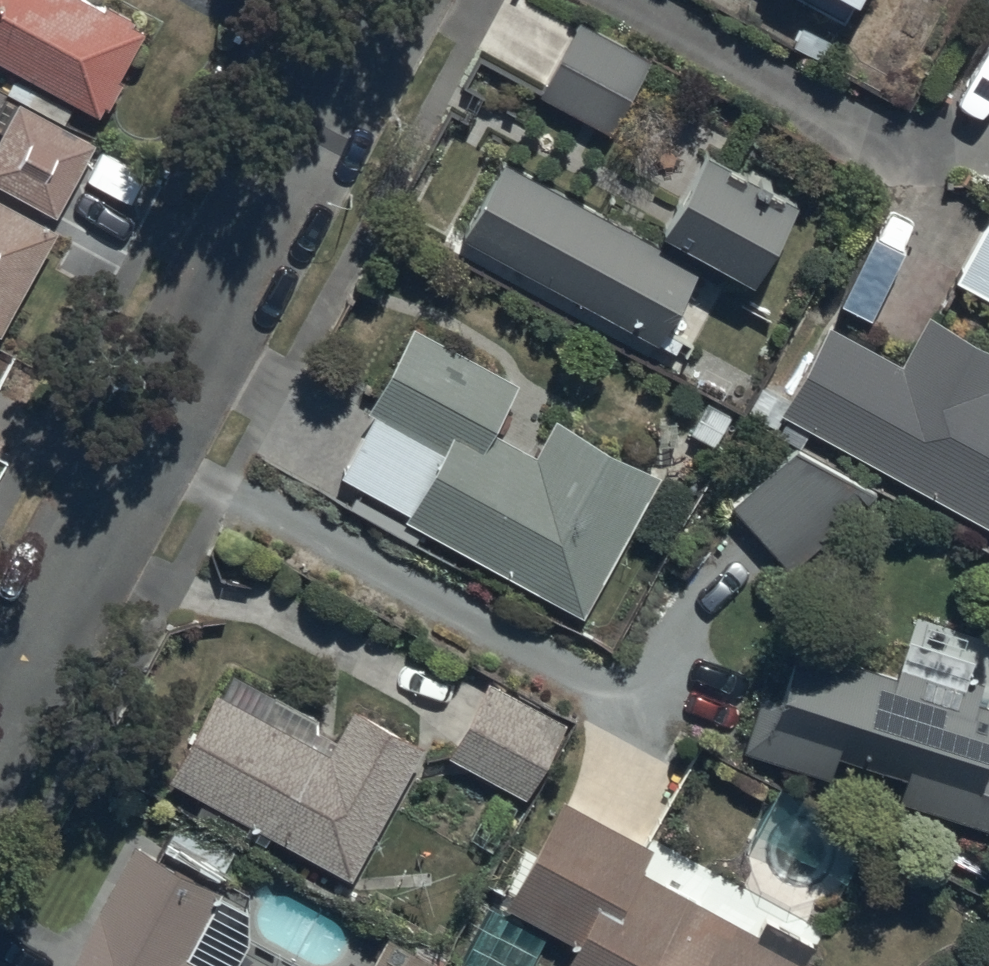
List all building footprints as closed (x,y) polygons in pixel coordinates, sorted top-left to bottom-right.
[(76,108),(100,122),(105,113),(107,114),(121,88),(119,87),(145,41),(129,32),(133,26),(108,12),(105,17),(76,0),(0,0),(0,65),(11,71),(0,91),(0,93),(64,129),(76,108)] [(650,65),(523,0),(503,0),(471,64),(613,137),(650,65)] [(847,27),(853,15),(856,17),(865,0),(792,0),(847,27)] [(13,111),(0,137),(0,191),(57,220),(92,150),(13,111)] [(794,211),(703,161),(661,244),(753,291),(794,211)] [(695,274),(503,169),(462,246),(654,349),(695,274)] [(54,236),(0,206),(0,341),(1,341),(54,236)] [(957,285),(988,302),(988,226),(957,285)] [(826,332),(778,425),(988,534),(988,356),(926,324),(902,371),(826,332)] [(581,623),(660,482),(555,426),(537,462),(495,440),(522,389),(412,331),(402,349),(395,346),(374,387),(381,391),(335,479),(407,516),(402,525),(581,623)] [(797,451),(730,507),(796,575),(874,499),(797,451)] [(796,650),(779,706),(757,701),(738,772),(988,839),(988,709),(975,706),(980,687),(969,685),(976,662),(904,642),(895,677),(796,650)] [(422,753),(353,717),(341,738),(221,676),(163,788),(354,886),(422,753)] [(566,727),(485,687),(447,762),(528,803),(566,727)] [(563,807),(504,913),(543,933),(526,965),(805,965),(815,947),(765,921),(756,938),(641,878),(653,854),(563,807)] [(220,897),(132,853),(73,965),(190,965),(186,964),(220,897)] [(386,942),(373,965),(427,965),(386,942)]
